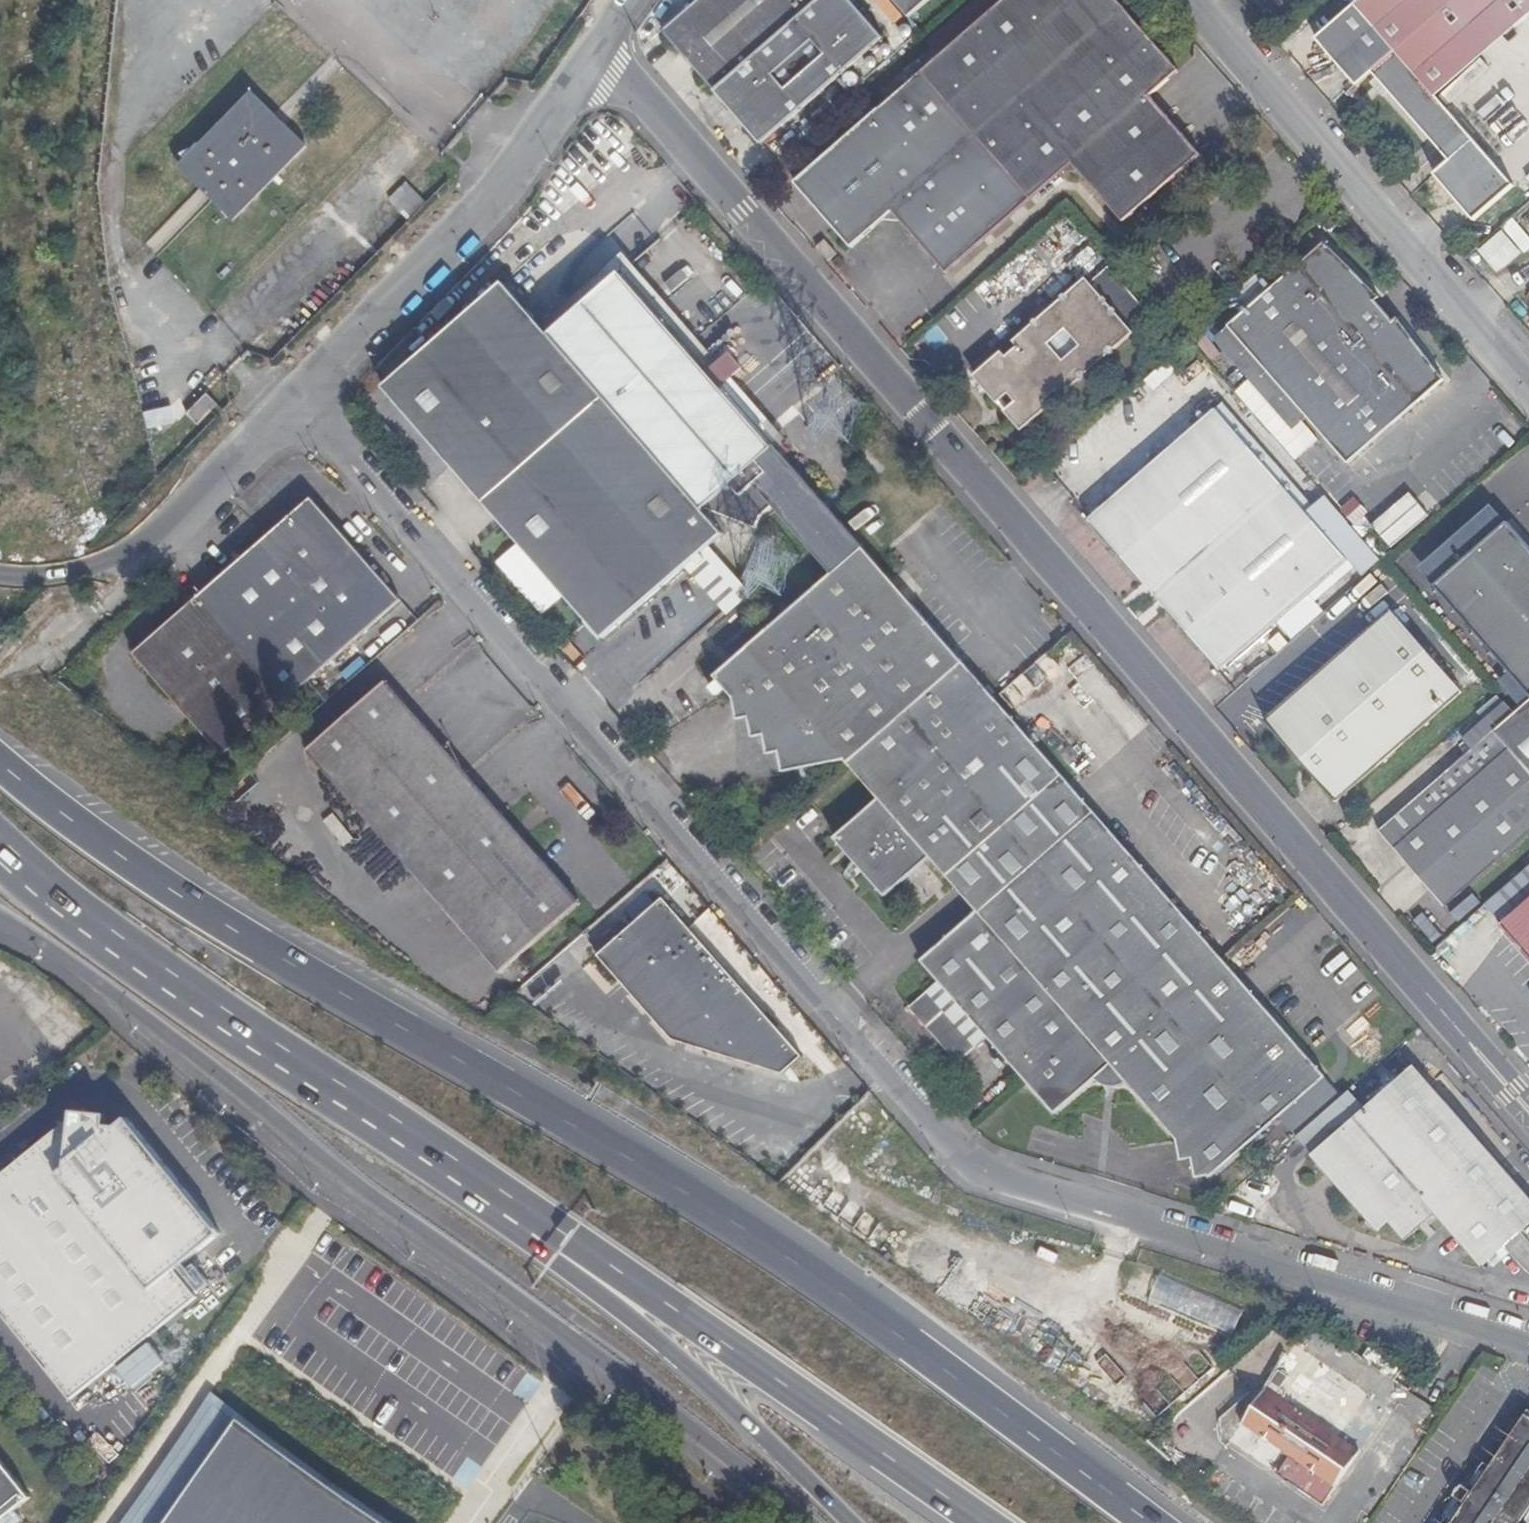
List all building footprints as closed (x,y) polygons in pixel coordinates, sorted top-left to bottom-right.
[(755,152),(883,39),(849,0),(701,0),(659,40),(709,98),(716,93),(724,103),(718,109),(755,152)] [(912,20),(934,0),(895,0),(912,20)] [(936,59),(1000,132),(1046,185),(1071,164),(1123,220),(1200,153),(1150,95),(1179,70),(1117,0),(1000,0),(936,59)] [(1438,97),(1528,17),(1528,0),(1366,0),(1358,7),(1438,97)] [(1438,97),(1358,7),(1317,44),(1352,85),(1369,72),(1412,120),(1438,97)] [(936,59),(918,75),(981,149),(1000,132),(936,59)] [(890,212),(897,221),(981,149),(918,75),(795,183),(816,208),(824,203),(837,219),(830,225),(850,249),(890,212)] [(311,147),(254,93),(181,169),(238,223),(311,147)] [(716,93),(709,98),(718,109),(724,103),(716,93)] [(1485,151),(1438,97),(1412,120),(1440,152),(1422,167),(1441,188),(1485,151)] [(1000,132),(981,149),(1027,202),(1046,185),(1000,132)] [(981,149),(897,221),(944,274),(1027,202),(981,149)] [(1485,151),(1441,188),(1473,226),(1518,188),(1485,151)] [(390,201),(409,220),(427,202),(407,183),(390,201)] [(816,208),(830,225),(837,219),(824,203),(816,208)] [(1500,275),(1528,250),(1528,235),(1516,219),(1479,251),(1500,275)] [(1323,238),(1228,327),(1308,418),(1348,464),(1443,380),(1395,318),(1389,323),(1374,306),(1380,301),(1323,238)] [(631,257),(538,333),(549,346),(628,277),(765,437),(776,427),(631,257)] [(1008,411),(1002,418),(1019,435),(1047,410),(1042,405),(1053,394),(1058,400),(1128,335),(1124,332),(1142,315),(1102,271),(1083,287),(1078,283),(1008,345),(1012,350),(1000,360),(997,356),(967,381),(995,410),(1001,404),(1008,411)] [(695,562),(709,549),(735,527),(752,531),(770,511),(828,577),(714,679),(735,703),(789,697),(790,716),(804,716),(805,734),(815,734),(817,751),(830,751),(831,772),(844,771),(876,810),(999,703),(899,589),(896,591),(765,437),(628,277),(549,346),(538,333),(505,294),(388,397),(600,644),(695,562)] [(1294,431),(1308,418),(1228,327),(1215,339),(1294,431)] [(1166,358),(1148,381),(1159,390),(1178,366),(1166,358)] [(189,413),(197,425),(220,409),(211,397),(189,413)] [(1001,404),(995,410),(1002,418),(1008,411),(1001,404)] [(1151,596),(1278,488),(1213,413),(1087,520),(1151,596)] [(291,459),(290,460),(278,470),(287,480),(299,469),(291,459)] [(1345,565),(1278,488),(1151,596),(1217,673),(1345,565)] [(1393,545),(1430,513),(1411,492),(1374,524),(1393,545)] [(203,600),(292,700),(404,603),(316,503),(203,600)] [(1505,521),(1432,585),(1528,699),(1491,733),(1528,777),(1528,550),(1505,521)] [(755,604),(709,549),(695,562),(739,619),(755,604)] [(227,757),(292,700),(203,600),(141,654),(227,757)] [(1390,617),(1264,725),(1332,805),(1459,696),(1390,617)] [(1280,650),(1293,639),(1283,628),(1270,639),(1280,650)] [(1038,665),(1005,685),(1015,702),(1048,682),(1038,665)] [(789,697),(735,703),(736,717),(747,718),(747,737),(766,737),(767,758),(783,758),(783,776),(831,772),(830,751),(817,751),(815,734),(805,734),(804,716),(790,716),(789,697)] [(1058,1116),(1107,1073),(1168,1142),(1171,1149),(1178,1165),(1190,1162),(1196,1180),(1208,1178),(1216,1172),(1224,1165),(1288,1109),(1325,1078),(1227,965),(999,703),(876,810),(832,848),(880,903),(925,864),(972,918),(917,966),(936,988),(984,1042),(1027,1091),(1045,1112),(1052,1120),(1058,1116)] [(326,772),(486,955),(563,887),(405,704),(326,772)] [(1528,836),(1528,777),(1491,733),(1487,727),(1484,729),(1478,723),(1458,741),(1464,747),(1373,827),(1442,909),(1528,836)] [(1461,921),(1483,902),(1473,891),(1451,910),(1461,921)] [(1528,966),(1528,897),(1495,927),(1528,966)] [(801,1057),(661,899),(594,956),(665,1037),(782,1074),(801,1057)] [(972,1052),(984,1042),(936,988),(925,997),(972,1052)] [(972,1052),(925,997),(908,1012),(955,1068),(972,1052)] [(1499,1246),(1528,1221),(1528,1196),(1511,1175),(1412,1063),(1340,1125),(1309,1151),(1354,1203),(1374,1227),(1388,1216),(1403,1235),(1418,1222),(1434,1207),(1455,1233),(1479,1262),(1499,1246)] [(1107,1073),(1092,1087),(1097,1092),(1104,1095),(1114,1096),(1117,1095),(1124,1092),(1107,1073)] [(6,1296),(0,1302),(0,1310),(70,1400),(200,1297),(178,1267),(218,1235),(122,1117),(113,1125),(107,1125),(107,1117),(77,1117),(75,1125),(67,1128),(71,1134),(0,1191),(0,1289),(6,1296)] [(1161,1274),(1151,1298),(1235,1333),(1244,1309),(1161,1274)] [(117,1367),(132,1387),(168,1361),(152,1340),(117,1367)] [(1389,1408),(1295,1343),(1229,1442),(1325,1507),(1389,1408)] [(222,1400),(211,1416),(196,1442),(177,1471),(156,1501),(140,1522),(401,1522),(222,1400)] [(1460,1522),(1517,1522),(1528,1505),(1528,1419),(1460,1522)] [(34,1502),(0,1460),(0,1522),(8,1522),(34,1502)]
